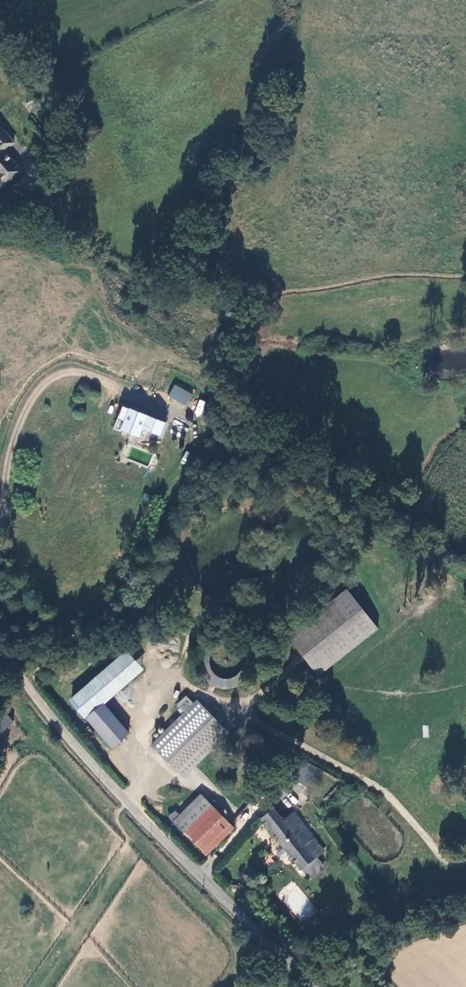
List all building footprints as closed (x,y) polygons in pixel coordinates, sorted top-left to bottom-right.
[(33,114),(40,109),(33,102),(27,106),(33,114)] [(1,153),(12,145),(0,130),(0,186),(1,187),(17,175),(1,153)] [(186,405),(192,393),(174,384),(168,396),(186,405)] [(202,416),(205,401),(198,399),(195,414),(202,416)] [(160,436),(166,421),(123,404),(113,427),(122,430),(126,422),(142,429),(140,434),(146,436),(148,431),(160,436)] [(316,679),(376,634),(346,592),(285,637),(316,679)] [(126,649),(68,700),(111,749),(130,733),(104,704),(144,670),(126,649)] [(237,682),(222,671),(217,678),(214,675),(210,681),(221,689),(225,684),(231,689),(237,682)] [(151,746),(184,779),(229,734),(198,703),(184,697),(177,705),(182,714),(175,709),(160,723),(167,730),(151,746)] [(13,720),(4,712),(0,717),(0,734),(13,720)] [(294,779),(314,789),(323,771),(303,761),(294,779)] [(291,793),(281,800),(289,809),(298,802),(291,793)] [(198,798),(171,825),(203,857),(230,831),(198,798)] [(284,858),(289,854),(310,881),(327,868),(318,858),(327,851),(297,813),(288,819),(286,817),(284,819),(274,807),(260,818),(282,846),(279,848),(277,850),(276,853),(278,857),(281,858),(284,858)]
